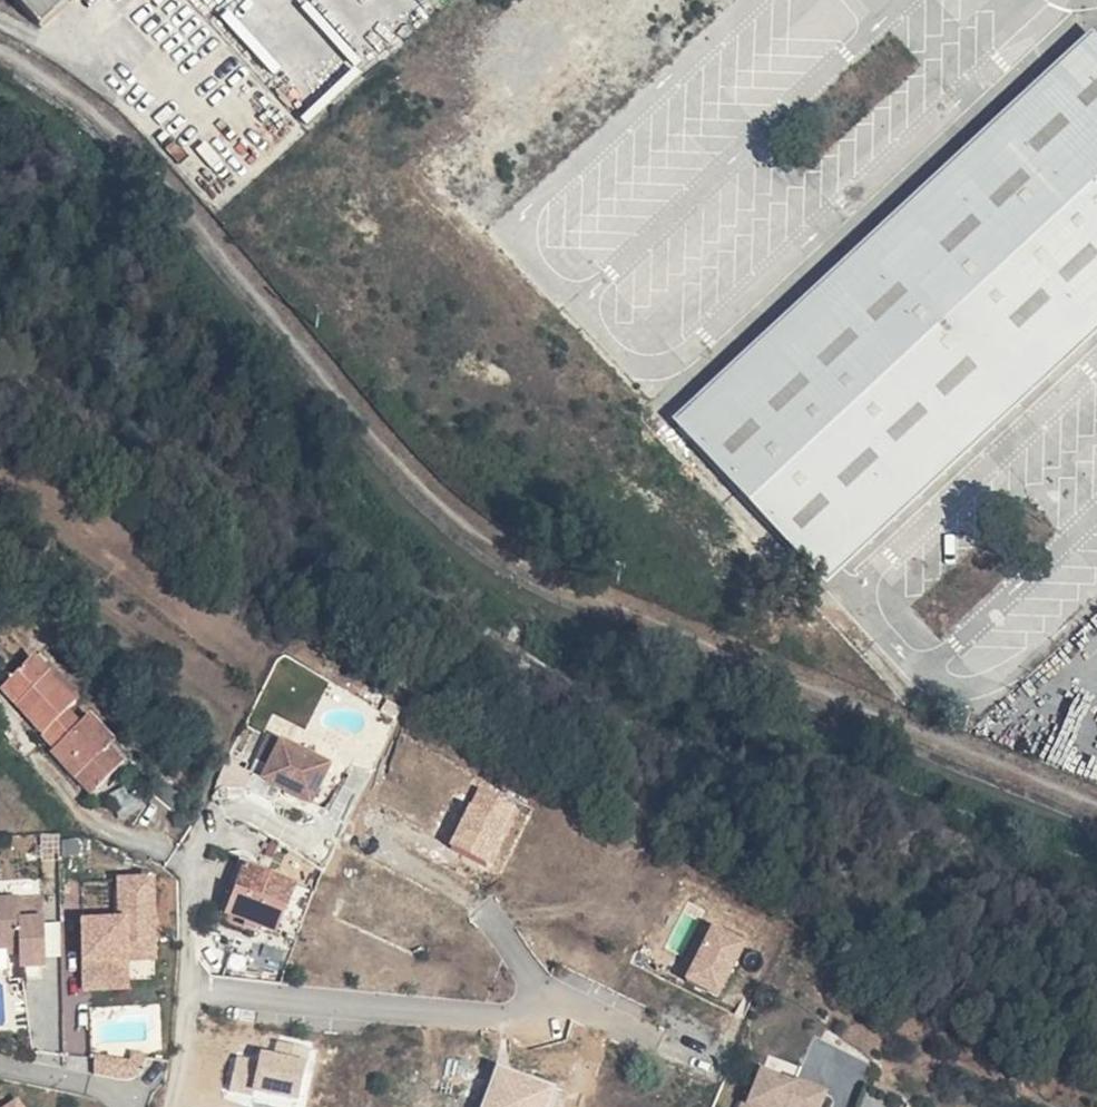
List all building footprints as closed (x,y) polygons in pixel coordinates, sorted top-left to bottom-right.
[(38,27),(71,0),(13,0),(38,27)] [(1090,31),(674,424),(827,589),(1096,338),(1096,39),(1090,31)] [(31,712),(47,731),(71,709),(82,700),(53,668),(42,678),(27,662),(4,682),(22,702),(26,698),(36,708),(31,712)] [(36,708),(26,698),(22,702),(31,712),(36,708)] [(83,722),(71,709),(47,731),(58,743),(53,747),(77,773),(84,766),(101,783),(127,759),(112,744),(107,748),(93,733),(105,722),(95,711),(83,722)] [(111,744),(105,722),(93,733),(107,748),(112,744),(111,744)] [(267,778),(316,800),(333,762),(283,740),(267,778)] [(101,783),(84,766),(77,773),(93,790),(101,783)] [(482,787),(454,843),(490,861),(519,806),(482,787)] [(299,887),(245,867),(227,913),(281,933),(299,887)] [(155,877),(122,877),(123,919),(107,919),(107,930),(85,930),(86,987),(112,987),(112,959),(129,959),(129,945),(157,945),(155,877)] [(118,913),(116,877),(92,878),(94,914),(118,913)] [(0,894),(0,944),(11,945),(21,946),(21,952),(20,965),(45,967),(48,918),(23,916),(24,895),(0,894)] [(85,919),(85,930),(107,930),(107,919),(85,919)] [(62,952),(62,921),(49,921),(49,952),(62,952)] [(716,925),(688,977),(721,993),(749,942),(716,925)] [(157,945),(129,945),(129,959),(157,959),(157,945)] [(129,959),(112,959),(112,987),(130,987),(129,959)] [(759,1069),(747,1100),(742,1098),(738,1106),(769,1106),(801,1106),(803,1106),(817,1106),(825,1089),(793,1076),(791,1081),(759,1069)]
